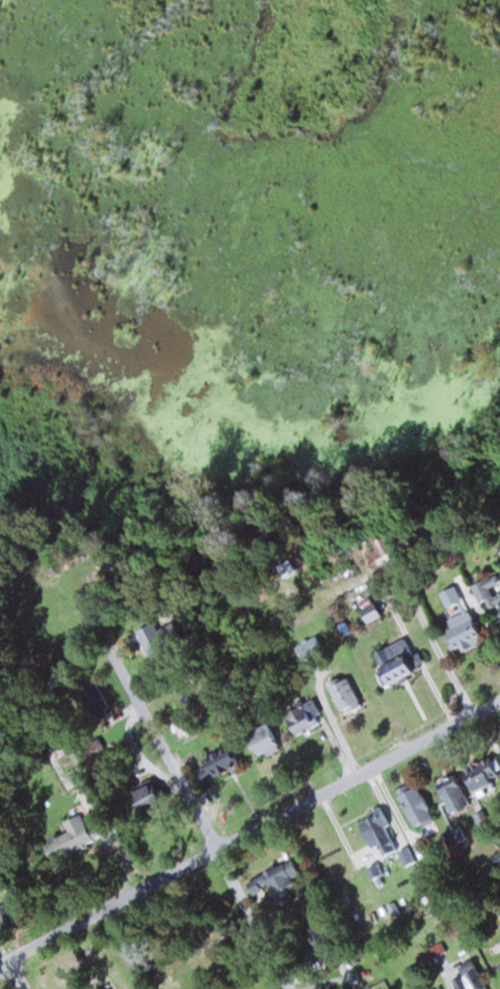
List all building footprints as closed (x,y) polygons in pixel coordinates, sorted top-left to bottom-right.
[(481,611),(492,606),(499,623),(499,582),(496,573),(469,585),(481,611)] [(366,620),(374,616),(369,607),(361,612),(366,620)] [(474,642),(467,613),(442,619),(449,648),(474,642)] [(381,665),(374,667),(379,682),(406,675),(400,654),(385,658),(383,649),(377,651),(381,665)] [(336,684),(345,715),(367,709),(358,678),(336,684)] [(101,714),(115,705),(99,681),(85,690),(101,714)] [(300,737),(323,724),(312,703),(289,716),(300,737)] [(287,748),(279,729),(254,740),(263,759),(287,748)] [(211,782),(248,761),(239,744),(202,765),(211,782)] [(459,778),(478,793),(494,774),(474,759),(459,778)] [(461,794),(451,776),(433,786),(443,804),(461,794)] [(170,795),(157,777),(141,789),(154,807),(170,795)] [(430,817),(408,781),(391,792),(413,828),(430,817)] [(394,851),(378,807),(363,812),(366,820),(356,824),(363,845),(375,841),(381,855),(394,851)] [(252,880),(259,896),(276,888),(285,906),(301,899),(294,884),(311,876),(301,856),(252,880)] [(0,908),(0,913),(7,929),(24,921),(14,901),(0,908)] [(471,966),(446,977),(452,988),(481,988),(471,966)]
